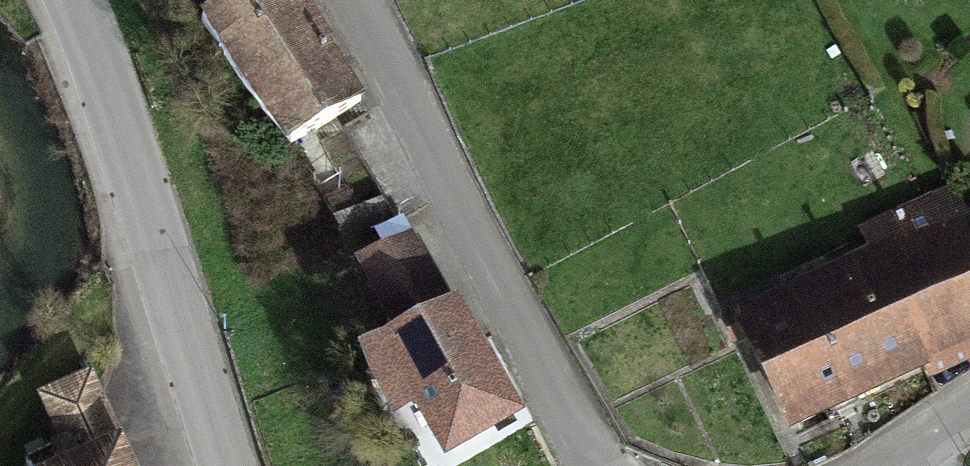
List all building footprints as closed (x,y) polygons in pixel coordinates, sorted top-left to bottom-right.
[(208,15),(232,0),(198,0),(208,15)] [(199,21),(281,147),(361,95),(300,0),(232,0),(208,15),(199,21)] [(969,353),(969,275),(937,205),(857,242),(868,264),(736,325),(789,438),(969,353)] [(521,411),(455,295),(364,347),(400,408),(419,397),(450,451),(521,411)] [(114,445),(87,387),(38,409),(57,450),(21,465),(68,465),(114,445)] [(114,445),(68,465),(124,465),(114,445)]
